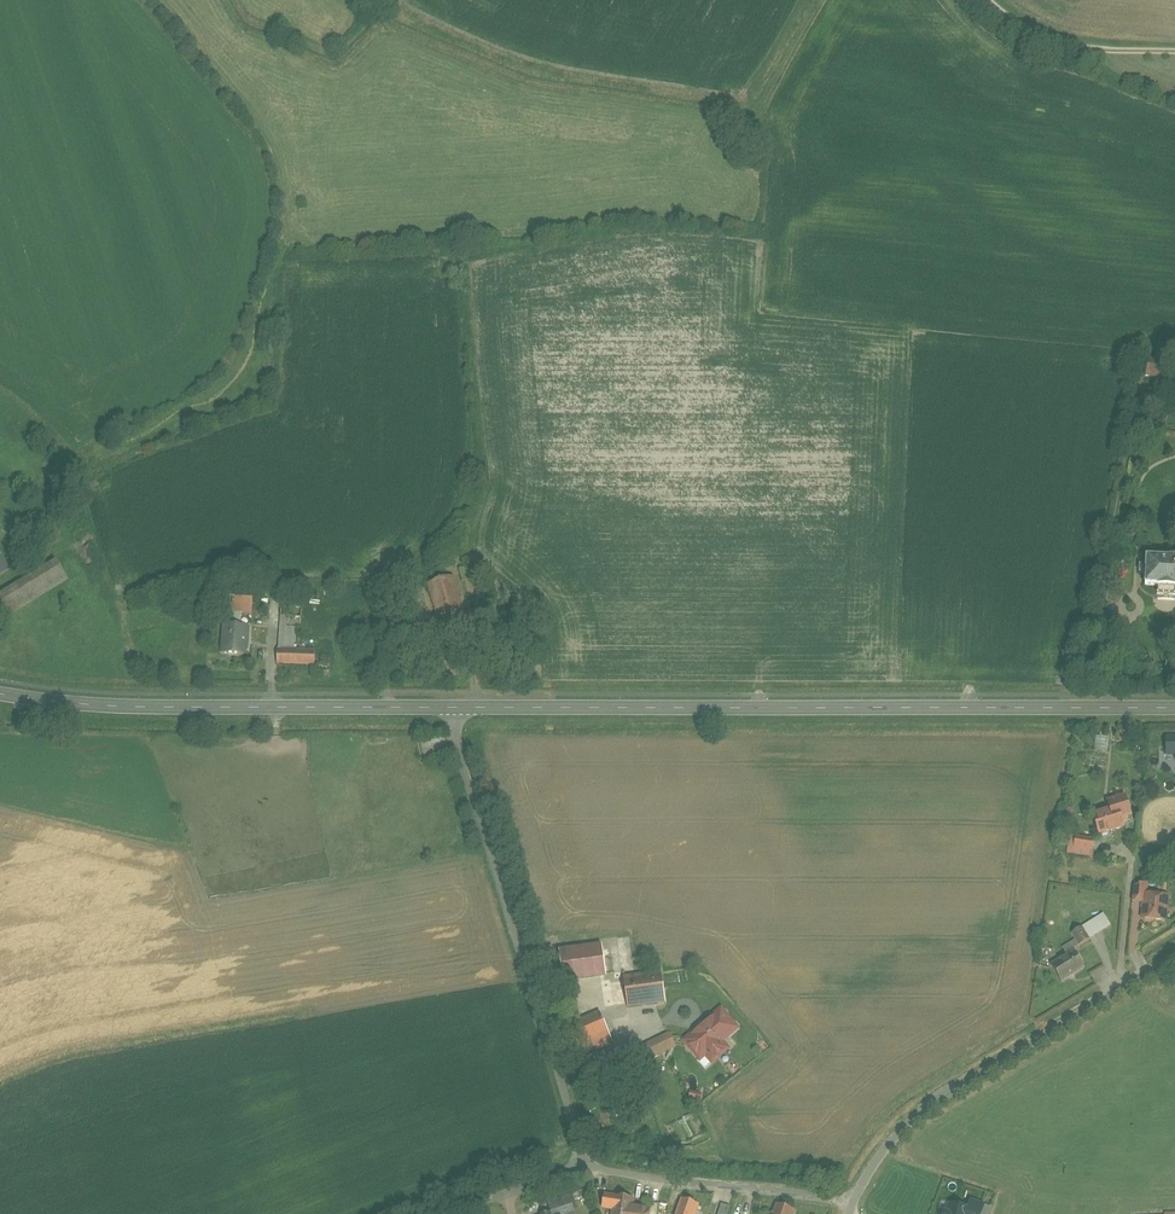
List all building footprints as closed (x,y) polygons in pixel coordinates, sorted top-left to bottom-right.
[(10,569),(0,555),(0,576),(10,569)] [(1150,587),(1162,587),(1162,595),(1174,595),(1174,559),(1151,558),(1150,587)] [(464,609),(455,575),(429,582),(438,616),(464,609)] [(252,589),(230,586),(228,608),(250,611),(252,589)] [(248,625),(221,623),(219,652),(246,654),(248,625)] [(317,651),(278,650),(278,664),(316,665),(317,651)] [(1108,751),(1110,736),(1096,734),(1095,749),(1108,751)] [(1159,768),(1174,767),(1174,735),(1165,736),(1165,749),(1159,749),(1159,768)] [(1089,817),(1097,841),(1125,832),(1122,823),(1133,819),(1125,797),(1103,805),(1105,812),(1089,817)] [(1067,836),(1064,856),(1088,860),(1091,840),(1067,836)] [(1144,902),(1142,920),(1163,922),(1166,894),(1151,893),(1152,882),(1136,881),(1135,902),(1144,902)] [(1046,969),(1059,990),(1088,972),(1075,950),(1111,928),(1104,916),(1069,937),(1072,942),(1061,949),(1066,957),(1046,969)] [(556,953),(560,986),(604,980),(603,974),(611,973),(608,947),(556,953)] [(622,977),(626,1011),(664,1007),(660,973),(622,977)] [(680,1043),(705,1072),(728,1053),(722,1045),(740,1029),(723,1008),(680,1043)] [(602,1013),(560,1030),(572,1061),(614,1044),(602,1013)] [(633,1053),(640,1068),(676,1051),(668,1035),(633,1053)] [(530,1213),(562,1213),(562,1212),(575,1208),(567,1185),(545,1192),(549,1205),(530,1212),(530,1213)] [(606,1197),(604,1212),(612,1213),(652,1213),(653,1208),(636,1206),(636,1201),(606,1197)] [(699,1205),(680,1199),(675,1213),(696,1213),(699,1205)] [(985,1205),(966,1199),(963,1207),(945,1200),(940,1213),(982,1213),(985,1205)] [(732,1205),(722,1203),(720,1213),(730,1213),(732,1205)] [(798,1212),(778,1206),(776,1213),(797,1213),(798,1212)]
